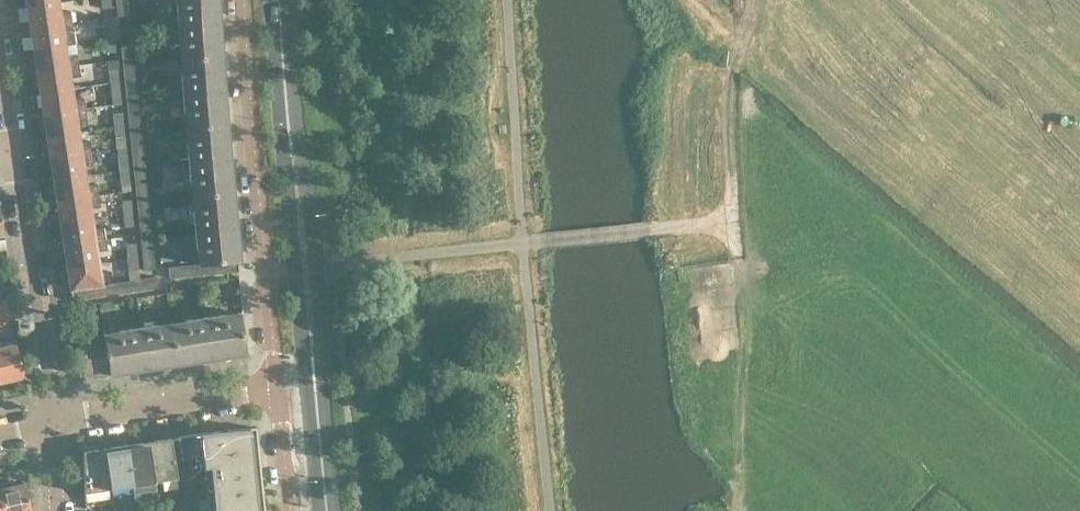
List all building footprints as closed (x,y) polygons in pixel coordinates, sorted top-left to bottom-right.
[(100,10),(108,9),(108,0),(99,0),(100,10)] [(176,19),(179,59),(220,55),(217,0),(175,0),(176,19)] [(59,1),(27,6),(30,27),(71,21),(69,10),(61,12),(59,1)] [(115,4),(117,16),(128,15),(126,3),(115,4)] [(117,16),(118,27),(129,26),(128,15),(117,16)] [(117,40),(115,19),(100,20),(102,41),(111,40),(117,40)] [(71,21),(30,27),(33,49),(66,44),(74,43),(71,21)] [(118,27),(119,39),(130,38),(129,26),(118,27)] [(119,39),(120,50),(131,49),(130,38),(119,39)] [(111,40),(102,41),(103,54),(112,53),(111,40)] [(66,44),(33,49),(36,71),(77,64),(76,54),(67,55),(66,44)] [(120,50),(121,62),(132,61),(131,49),(120,50)] [(220,55),(179,59),(182,107),(184,128),(225,124),(220,55)] [(121,62),(123,73),(134,72),(132,61),(121,62)] [(77,64),(36,71),(40,92),(72,87),(71,77),(79,76),(77,64)] [(114,68),(106,69),(107,82),(116,81),(114,68)] [(123,73),(124,85),(135,84),(134,72),(123,73)] [(116,81),(107,82),(109,105),(118,104),(116,81)] [(124,85),(125,96),(136,95),(135,84),(124,85)] [(72,87),(40,92),(43,114),(84,107),(83,97),(74,99),(72,87)] [(125,96),(126,108),(137,107),(136,95),(125,96)] [(84,107),(43,114),(46,135),(79,130),(77,120),(86,119),(84,107)] [(126,108),(127,119),(138,118),(137,107),(126,108)] [(119,112),(110,113),(111,126),(120,125),(119,112)] [(127,119),(129,131),(140,130),(138,118),(127,119)] [(225,124),(184,128),(189,184),(190,195),(231,191),(225,124)] [(120,125),(111,126),(113,149),(122,148),(120,125)] [(79,130),(46,135),(50,156),(90,150),(89,140),(80,142),(79,130)] [(129,131),(130,142),(141,141),(140,130),(129,131)] [(130,142),(131,154),(142,153),(141,141),(130,142)] [(90,150),(50,156),(53,178),(85,173),(84,163),(92,162),(90,150)] [(131,154),(132,166),(143,164),(142,153),(131,154)] [(123,155),(115,155),(116,168),(125,168),(123,155)] [(132,166),(133,177),(144,176),(143,164),(132,166)] [(125,168),(116,168),(117,182),(126,181),(125,168)] [(85,173),(53,178),(56,200),(97,193),(96,184),(87,185),(85,173)] [(135,189),(146,187),(144,176),(133,177),(135,189)] [(135,189),(136,200),(147,199),(146,187),(135,189)] [(231,191),(190,195),(197,264),(202,263),(214,262),(225,261),(236,259),(238,259),(231,191)] [(97,193),(56,200),(60,222),(92,217),(90,207),(99,205),(97,193)] [(128,199),(119,200),(120,213),(129,212),(128,199)] [(136,200),(137,212),(148,210),(147,199),(136,200)] [(137,212),(138,223),(149,222),(148,210),(137,212)] [(129,212),(120,213),(121,226),(130,226),(129,212)] [(92,217),(60,222),(63,243),(104,237),(103,227),(94,228),(92,217)] [(138,223),(139,235),(150,233),(149,222),(138,223)] [(139,235),(141,246),(152,245),(150,233),(139,235)] [(104,237),(63,243),(66,265),(99,261),(97,250),(106,249),(104,237)] [(134,243),(125,244),(127,257),(135,256),(134,243)] [(142,258),(153,256),(152,245),(141,246),(142,258)] [(135,256),(127,257),(129,280),(134,279),(137,278),(135,256)] [(142,258),(143,269),(154,268),(153,256),(142,258)] [(236,259),(225,261),(226,271),(238,270),(236,259)] [(99,261),(66,265),(69,284),(70,288),(71,291),(81,289),(91,287),(102,286),(103,286),(102,284),(111,282),(109,270),(101,272),(99,261)] [(225,261),(214,262),(215,272),(226,271),(225,261)] [(214,262),(202,263),(203,274),(215,272),(214,262)] [(202,263),(197,264),(191,264),(192,275),(203,274),(202,263)] [(191,264),(179,265),(180,276),(192,275),(191,264)] [(168,267),(169,277),(180,276),(179,265),(168,267)] [(155,276),(144,277),(146,289),(157,287),(155,276)] [(144,277),(137,278),(134,279),(136,290),(146,289),(144,277)] [(134,279),(129,280),(123,280),(125,292),(136,290),(134,279)] [(123,280),(112,282),(114,294),(125,292),(123,280)] [(103,286),(102,286),(104,295),(114,294),(112,282),(111,282),(102,284),(103,286)] [(102,286),(91,287),(93,297),(104,295),(102,286)] [(91,287),(81,289),(82,299),(93,297),(91,287)] [(71,291),(72,300),(82,299),(81,289),(71,291)] [(0,299),(0,312),(9,310),(6,298),(1,299),(0,299)] [(9,310),(0,312),(0,325),(11,322),(9,310)] [(232,312),(169,322),(176,362),(244,351),(238,311),(232,312)] [(102,332),(103,335),(108,370),(108,373),(176,362),(169,322),(102,332)] [(77,339),(78,341),(83,374),(108,370),(103,335),(77,339)] [(0,346),(0,381),(23,376),(15,343),(10,344),(10,343),(0,346)] [(214,510),(264,510),(256,427),(200,432),(202,455),(203,466),(210,466),(214,510)] [(202,455),(200,432),(177,436),(180,458),(202,455)] [(170,437),(149,441),(155,481),(177,477),(170,437)] [(154,480),(149,441),(127,444),(133,484),(133,492),(155,489),(154,480)] [(127,444),(105,448),(109,488),(133,484),(127,444)] [(105,448),(82,451),(84,492),(109,488),(105,448)] [(0,484),(1,488),(0,488),(0,498),(3,510),(30,510),(24,483),(13,485),(12,481),(0,484)] [(198,489),(184,491),(185,499),(199,498),(198,489)] [(199,498),(185,499),(186,509),(200,508),(199,498)]
